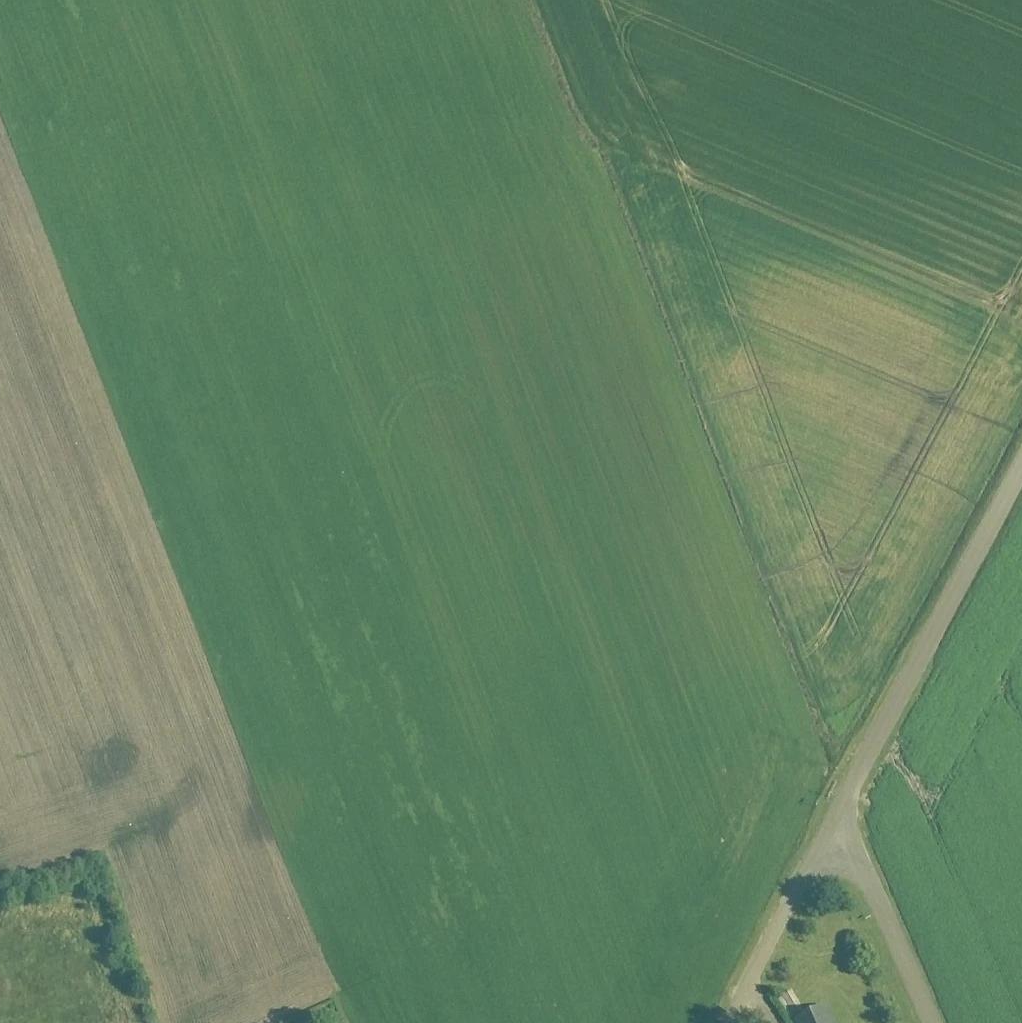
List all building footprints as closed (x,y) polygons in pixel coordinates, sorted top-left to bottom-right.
[(825,1010),(795,1022),(796,1022),(831,1022),(825,1010)]
